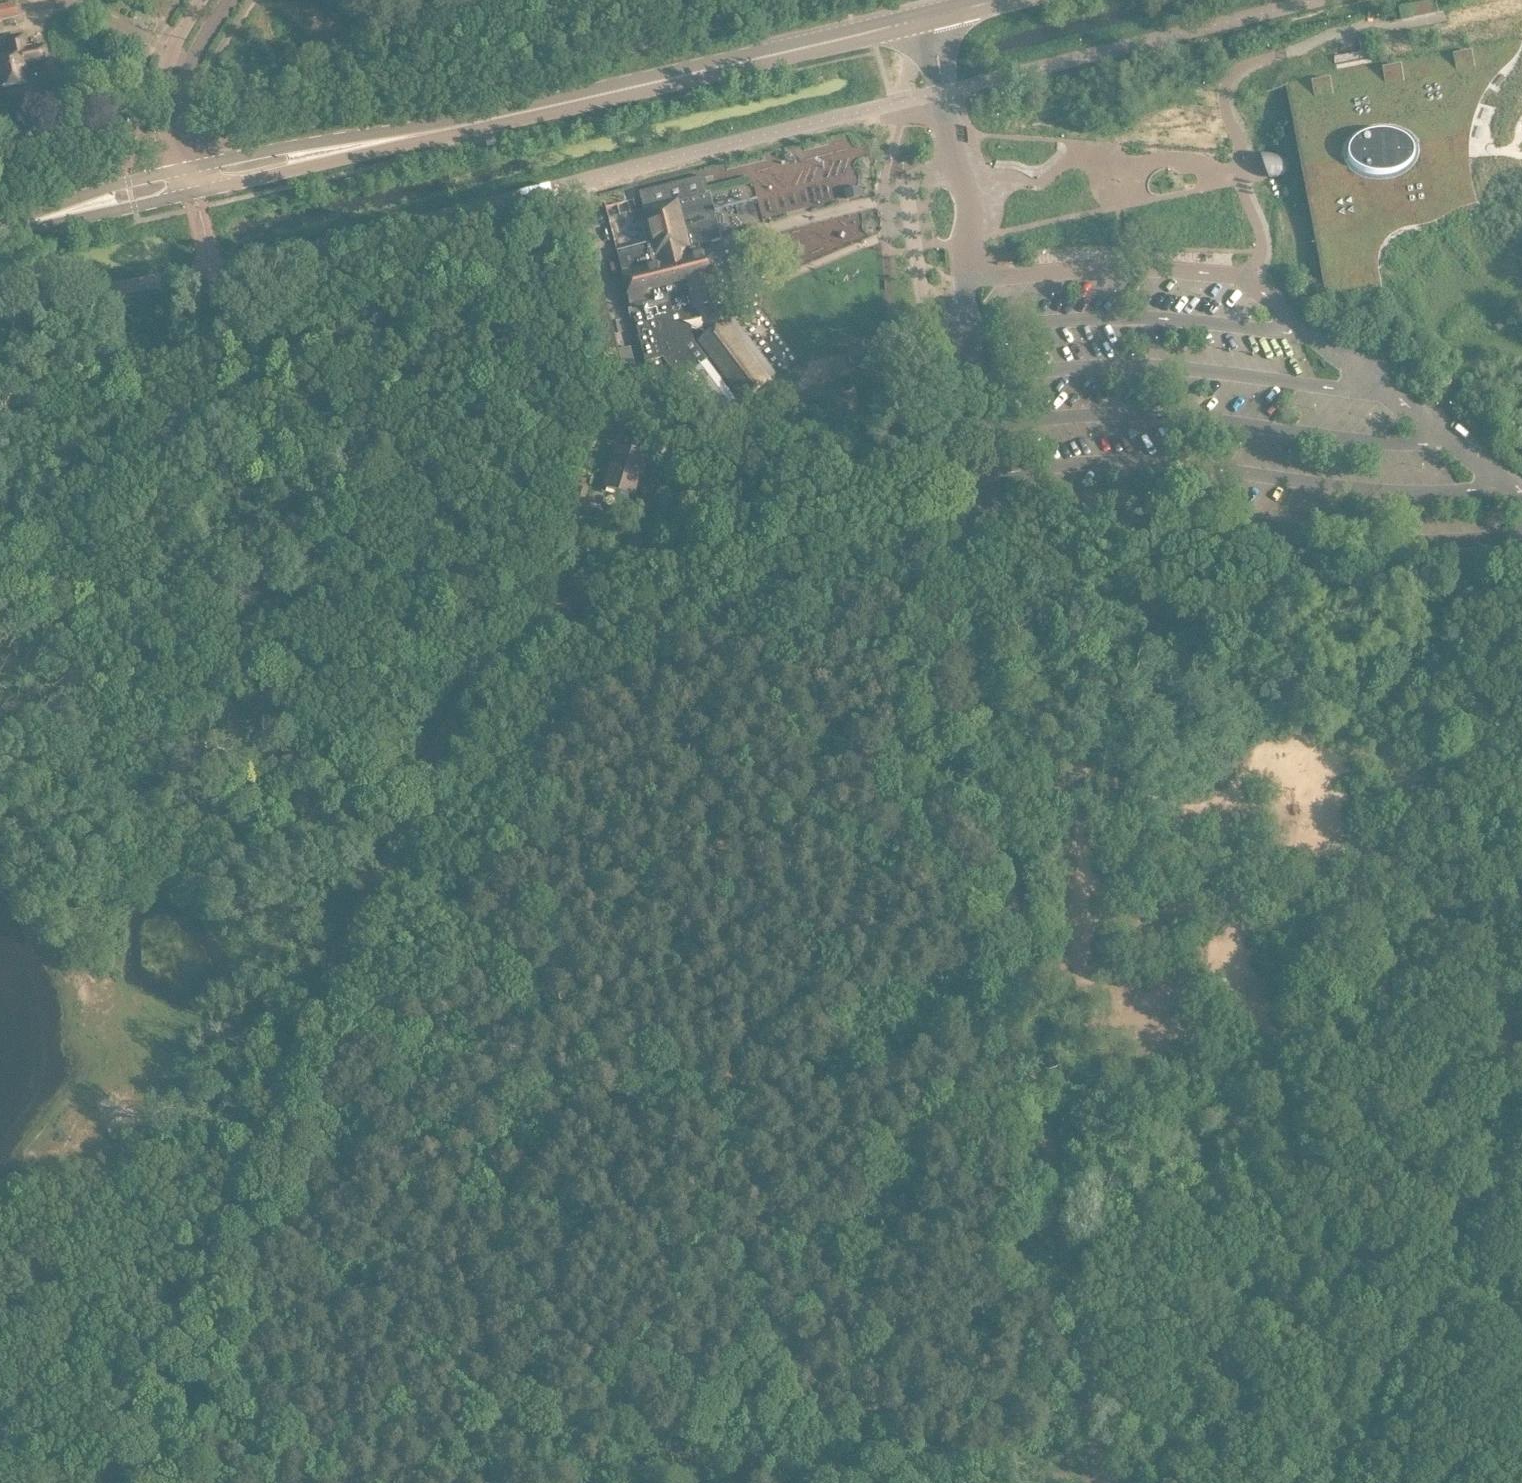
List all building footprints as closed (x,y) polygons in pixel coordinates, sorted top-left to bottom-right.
[(17,9),(0,12),(0,25),(19,21),(17,9)] [(24,65),(44,62),(42,48),(24,51),(21,41),(7,42),(9,58),(0,61),(0,89),(25,83),(24,65)] [(1508,50),(1509,47),(1479,45),(1450,45),(1420,47),(1402,49),(1383,51),(1365,54),(1334,59),(1328,61),(1322,63),(1316,65),(1311,68),(1306,71),(1301,75),(1296,79),(1292,83),(1288,88),(1293,115),(1304,169),(1313,217),(1328,296),(1324,297),(1325,298),(1330,297),(1340,300),(1351,302),(1361,304),(1372,305),(1366,274),(1366,269),(1366,265),(1366,261),(1367,257),(1368,253),(1369,249),(1371,246),(1373,242),(1375,239),(1378,236),(1381,233),(1384,230),(1388,228),(1391,226),(1395,224),(1399,223),(1403,222),(1418,220),(1422,219),(1425,217),(1429,216),(1433,214),(1440,210),(1445,207),(1451,204),(1457,202),(1463,200),(1461,194),(1458,183),(1457,172),(1456,161),(1462,161),(1461,148),(1457,148),(1458,137),(1461,126),(1464,115),(1468,105),(1474,95),(1480,85),(1487,76),(1494,68),(1501,61),(1503,58),(1505,56),(1506,53),(1508,50)] [(722,325),(720,327),(711,308),(717,306),(711,285),(713,285),(704,253),(703,253),(701,244),(715,240),(699,179),(633,196),(647,247),(613,257),(618,278),(626,308),(627,308),(643,367),(660,362),(677,384),(678,384),(711,427),(768,383),(722,325)] [(593,274),(580,277),(607,377),(632,370),(627,351),(615,354),(593,274)] [(866,349),(844,355),(847,368),(869,363),(866,349)] [(593,414),(617,410),(616,402),(591,406),(593,414)] [(603,489),(632,498),(639,475),(641,476),(647,458),(615,448),(603,489)] [(567,499),(575,501),(580,487),(570,484),(567,499)]
